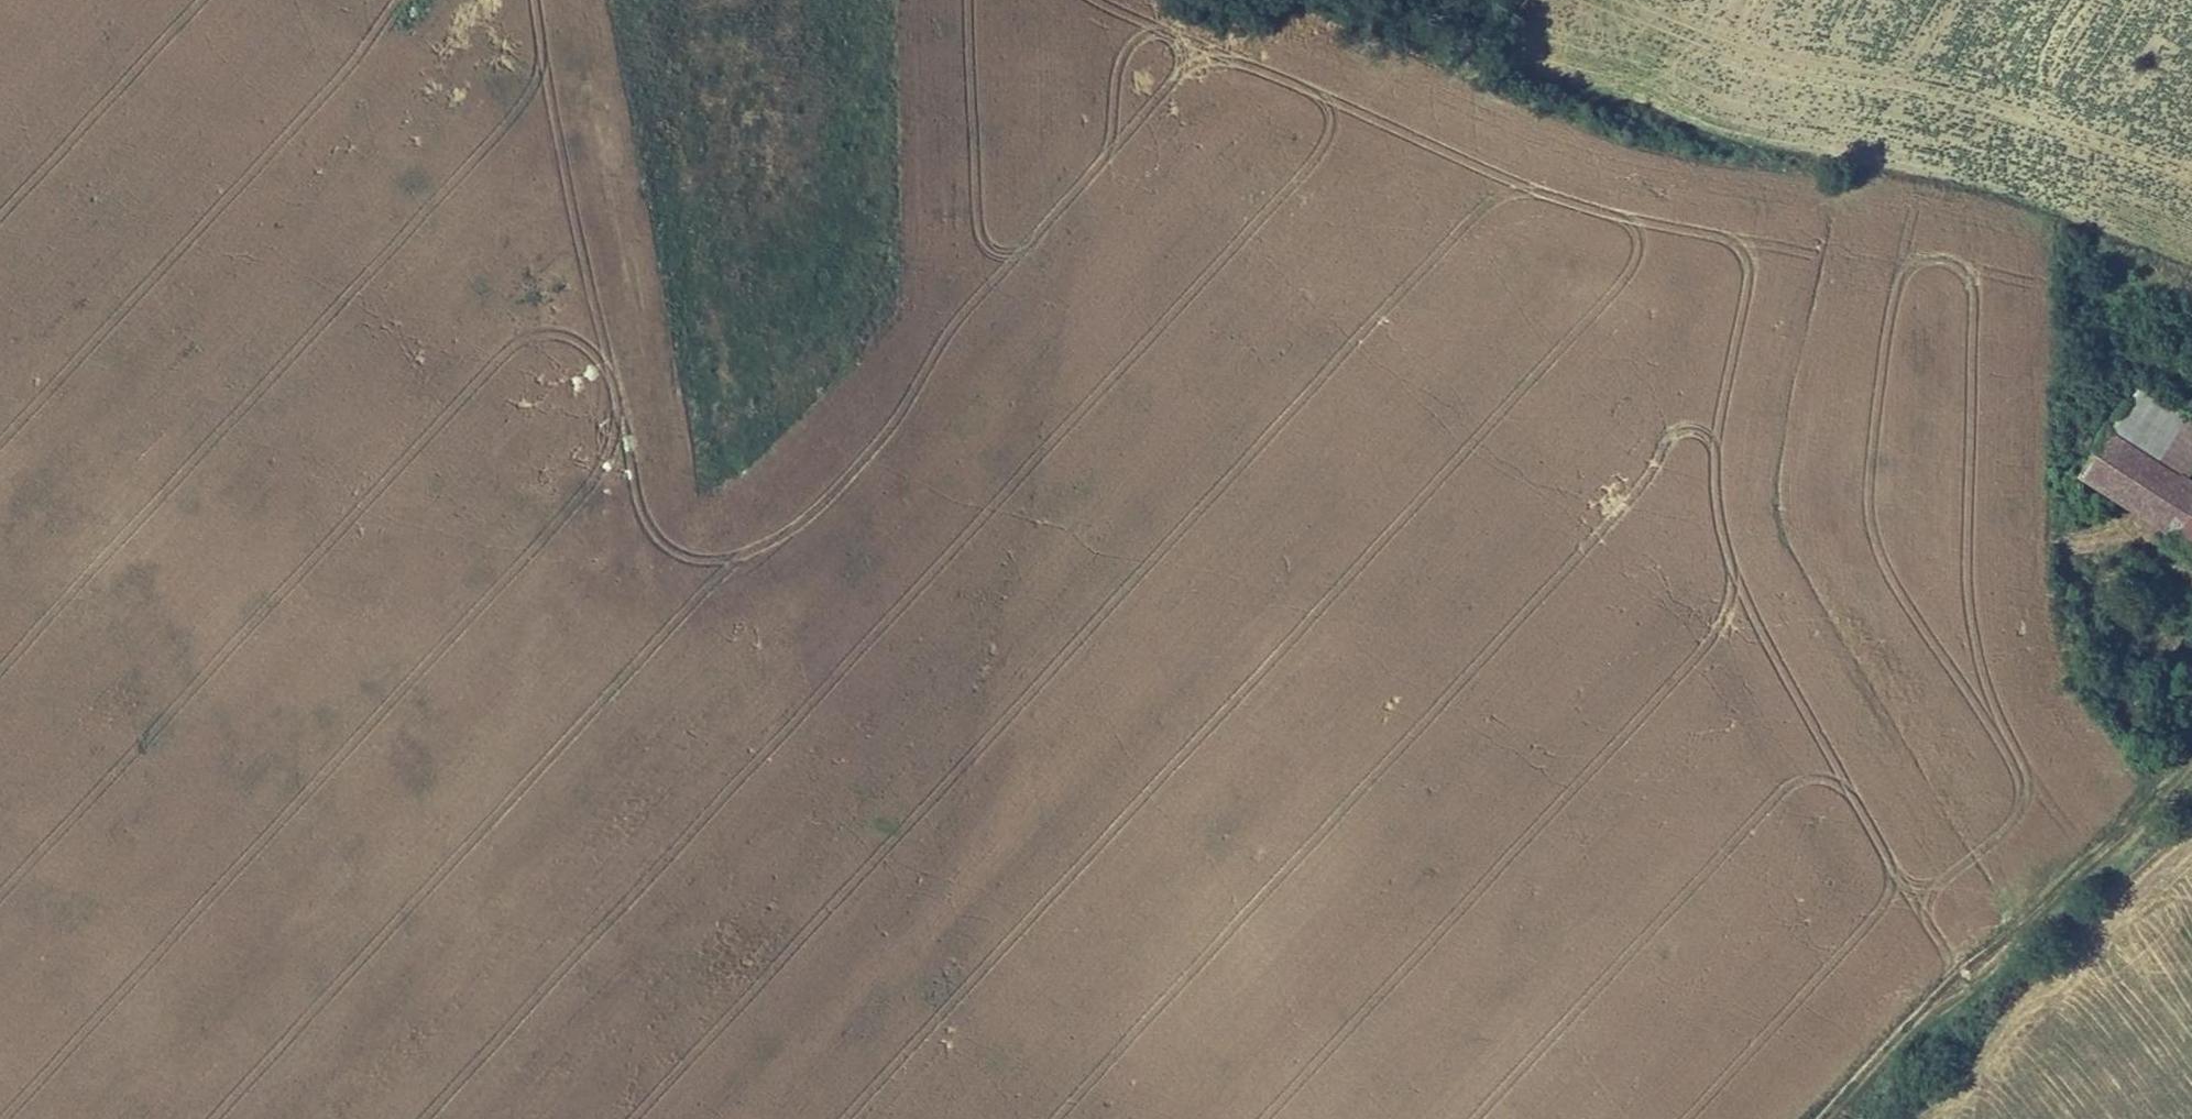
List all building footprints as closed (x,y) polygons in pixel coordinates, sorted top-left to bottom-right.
[(2191,535),(2191,403),(2163,384),(2104,477),(2191,535)]
